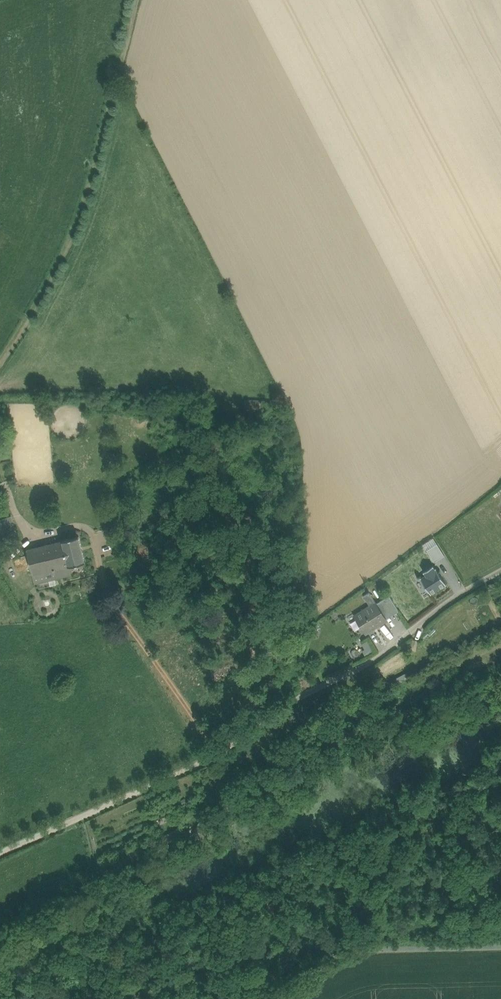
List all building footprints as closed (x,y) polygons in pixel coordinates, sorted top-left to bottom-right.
[(172,449),(165,451),(167,459),(174,457),(172,449)] [(79,536),(63,540),(70,565),(86,561),(79,536)] [(63,540),(27,549),(35,583),(72,574),(70,565),(63,540)] [(432,548),(420,555),(426,565),(438,558),(432,548)] [(399,565),(387,573),(390,577),(402,569),(399,565)] [(436,569),(421,578),(431,593),(446,584),(436,569)] [(370,605),(355,615),(366,633),(387,620),(386,619),(376,603),(369,592),(364,595),(370,605)] [(399,611),(389,595),(376,603),(386,619),(399,611)] [(74,623),(76,630),(83,628),(81,621),(74,623)] [(367,654),(374,651),(368,639),(361,643),(367,654)] [(410,670),(392,680),(397,689),(415,680),(410,670)]
